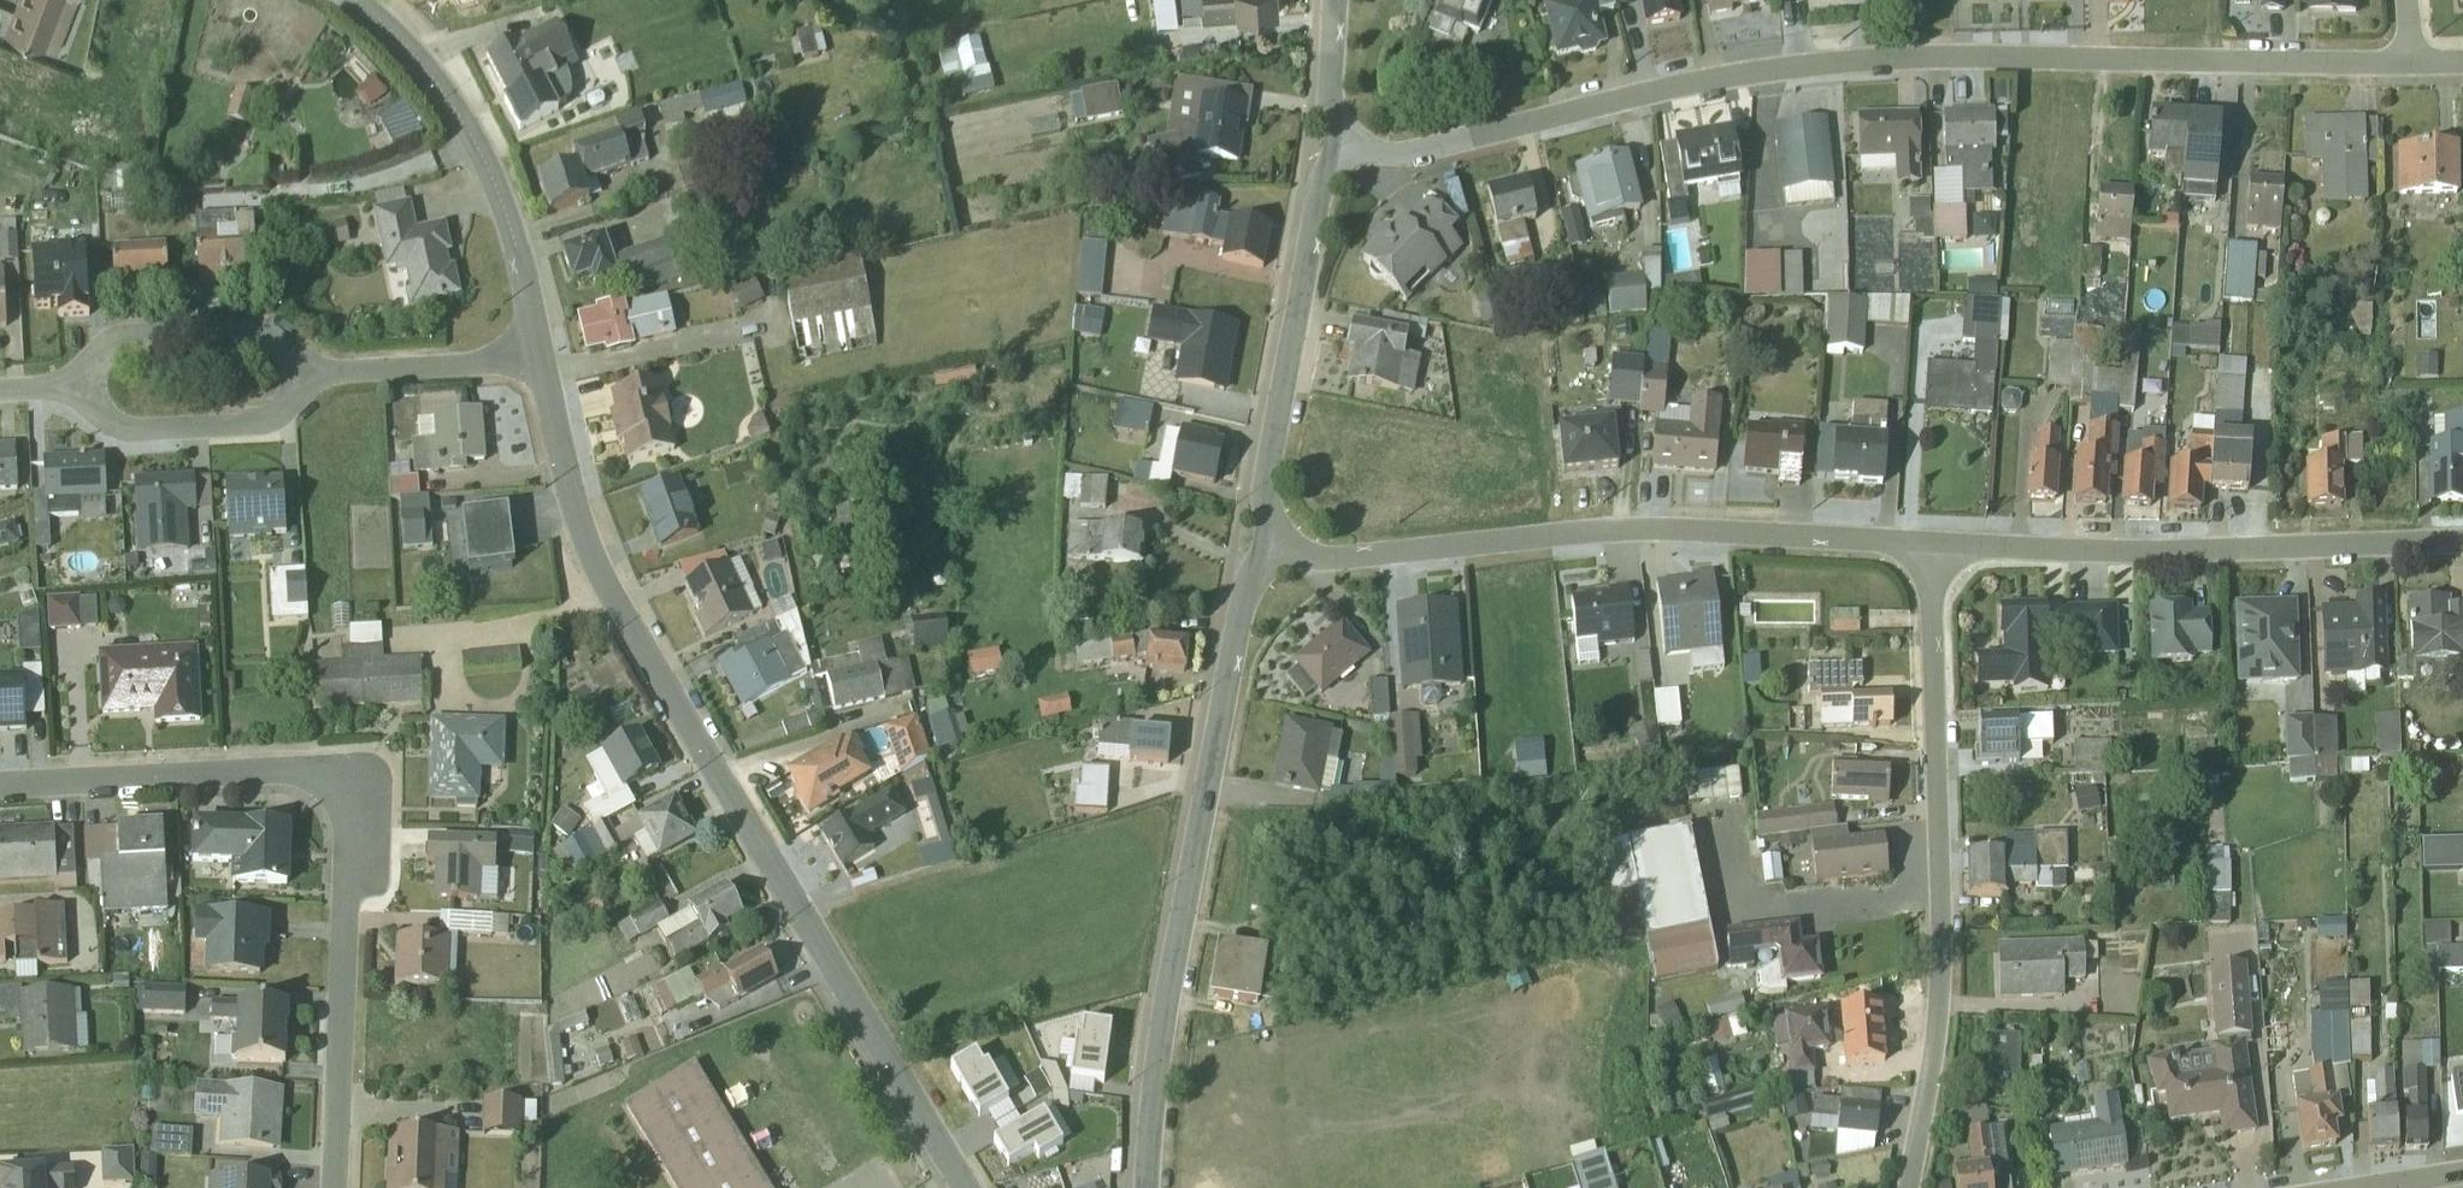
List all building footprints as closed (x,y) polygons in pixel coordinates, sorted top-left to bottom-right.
[(77,0),(19,0),(6,33),(57,52),(77,0)] [(1155,22),(1175,19),(1173,0),(1153,0),(1155,22)] [(1276,0),(1180,0),(1181,14),(1221,11),(1221,17),(1277,13),(1276,0)] [(1422,40),(1459,54),(1466,34),(1478,38),(1493,0),(1438,0),(1422,40)] [(1613,0),(1556,0),(1557,4),(1541,7),(1554,58),(1556,59),(1575,55),(1581,57),(1594,54),(1595,49),(1598,48),(1591,18),(1615,11),(1613,0)] [(1615,11),(1633,6),(1631,0),(1613,0),(1615,11)] [(1680,0),(1640,0),(1645,30),(1678,24),(1675,4),(1681,3),(1680,0)] [(1761,0),(1704,0),(1707,20),(1730,16),(1729,11),(1762,6),(1761,0)] [(2235,8),(2263,8),(2263,14),(2281,14),(2281,0),(2235,0),(2235,8)] [(2310,13),(2353,13),(2353,0),(2310,0),(2310,13)] [(509,92),(513,100),(504,104),(519,133),(558,113),(555,109),(572,102),(571,84),(564,75),(560,67),(573,61),(555,27),(521,45),(519,41),(485,59),(504,94),(509,92)] [(801,55),(820,54),(818,31),(799,32),(801,55)] [(338,43),(330,36),(316,52),(325,60),(338,43)] [(931,54),(935,86),(982,80),(978,48),(931,54)] [(374,80),(355,95),(367,112),(387,97),(374,80)] [(1082,94),(1090,124),(1125,116),(1118,85),(1082,94)] [(657,108),(663,131),(746,109),(740,86),(657,108)] [(1245,99),(1173,89),(1164,141),(1146,144),(1156,189),(1200,181),(1196,158),(1236,164),(1245,99)] [(257,100),(236,93),(226,121),(247,129),(257,100)] [(401,101),(375,119),(393,150),(424,139),(401,101)] [(646,163),(638,136),(644,134),(639,118),(614,126),(617,135),(568,151),(574,169),(538,181),(549,214),(589,200),(584,183),(646,163)] [(1992,197),(1991,118),(1944,118),(1944,175),(1960,175),(1960,198),(1992,197)] [(2161,190),(2179,191),(2184,122),(2150,119),(2146,164),(2162,165),(2161,190)] [(1916,122),(1856,124),(1857,166),(1892,165),(1892,189),(1918,188),(1916,122)] [(2219,124),(2184,122),(2179,191),(2178,200),(2213,203),(2219,124)] [(1832,207),(1823,126),(1775,131),(1783,212),(1832,207)] [(2364,206),(2361,126),(2303,129),(2304,165),(2319,164),(2321,208),(2364,206)] [(1729,137),(1659,149),(1669,206),(1666,206),(1670,228),(1689,225),(1684,196),(1715,191),(1715,195),(1739,191),(1729,137)] [(2395,151),(2395,200),(2455,200),(2455,151),(2395,151)] [(676,170),(684,194),(720,182),(712,159),(676,170)] [(1623,160),(1571,174),(1573,182),(1567,183),(1574,206),(1579,204),(1586,228),(1638,214),(1623,160)] [(154,190),(153,174),(145,174),(144,167),(102,170),(104,193),(154,190)] [(720,182),(684,194),(694,226),(737,212),(726,180),(720,182)] [(2282,185),(2247,183),(2245,232),(2280,234),(2282,185)] [(1487,195),(1499,249),(1527,243),(1524,228),(1533,226),(1524,187),(1487,195)] [(443,225),(416,231),(410,203),(405,204),(402,191),(374,197),(377,210),(371,212),(385,272),(403,268),(408,292),(405,292),(409,310),(436,304),(435,300),(459,295),(453,268),(448,269),(444,253),(449,252),(443,225)] [(2131,195),(2098,193),(2094,244),(2127,246),(2131,195)] [(139,196),(109,197),(110,213),(140,211),(139,196)] [(1169,201),(1161,235),(1221,248),(1218,262),(1260,271),(1269,230),(1217,219),(1220,206),(1196,201),(1195,206),(1169,201)] [(1911,221),(1928,222),(1929,205),(1912,203),(1911,221)] [(1403,230),(1399,226),(1362,262),(1368,269),(1366,270),(1401,305),(1425,281),(1429,284),(1461,252),(1448,239),(1454,233),(1427,206),(1403,230)] [(1562,212),(1571,248),(1586,244),(1577,209),(1562,212)] [(10,221),(10,211),(0,211),(0,221),(10,221)] [(252,215),(196,218),(199,285),(219,284),(219,275),(239,274),(239,278),(255,277),(252,215)] [(1963,215),(1931,216),(1932,244),(1964,244),(1963,215)] [(15,220),(10,221),(0,222),(0,253),(1,261),(18,260),(15,220)] [(345,222),(313,230),(318,251),(350,243),(345,222)] [(678,268),(694,263),(692,256),(692,255),(686,236),(610,260),(604,241),(561,254),(570,284),(590,278),(593,286),(614,279),(616,286),(629,283),(632,294),(681,278),(678,268)] [(1084,242),(1078,295),(1102,297),(1108,244),(1084,242)] [(165,247),(113,250),(115,290),(167,288),(165,247)] [(2254,251),(2225,249),(2225,254),(2223,292),(2222,304),(2251,306),(2252,281),(2264,282),(2265,258),(2253,257),(2254,251)] [(85,252),(30,255),(33,310),(57,308),(57,317),(88,316),(85,252)] [(2098,285),(2101,255),(2082,253),(2080,284),(2098,285)] [(876,348),(858,259),(781,274),(799,363),(876,348)] [(1799,262),(1744,263),(1744,304),(1799,303),(1799,262)] [(1635,290),(1601,293),(1604,322),(1638,319),(1635,290)] [(607,353),(675,337),(665,297),(598,313),(599,319),(581,323),(588,352),(606,348),(607,353)] [(1829,304),(1826,353),(1862,356),(1864,329),(1904,332),(1906,310),(1863,307),(1829,304)] [(1990,418),(2000,308),(1964,304),(1960,346),(1975,347),(1973,372),(1926,368),(1922,408),(1969,412),(1969,416),(1990,418)] [(1078,306),(1073,328),(1102,335),(1107,313),(1078,306)] [(1180,351),(1174,383),(1222,393),(1234,329),(1185,320),(1186,316),(1153,310),(1147,345),(1180,351)] [(1355,350),(1348,384),(1412,396),(1418,360),(1402,357),(1409,321),(1393,318),(1389,335),(1352,328),(1349,349),(1355,350)] [(2222,325),(2190,327),(2191,350),(2223,348),(2222,325)] [(2115,418),(2118,377),(2093,375),(2096,342),(2074,340),(2074,347),(2070,395),(2068,411),(2090,413),(2086,459),(2078,458),(2074,504),(2108,506),(2115,418)] [(2070,395),(2074,347),(2050,345),(2046,393),(2070,395)] [(1641,370),(1642,363),(1611,360),(1607,408),(1637,410),(1641,370)] [(2435,361),(2415,361),(2415,384),(2436,383),(2435,361)] [(2249,443),(2238,442),(2243,364),(2217,362),(2212,427),(2208,492),(2246,494),(2249,443)] [(1666,372),(1641,370),(1637,410),(1637,418),(1662,420),(1666,372)] [(2118,377),(2115,418),(2131,420),(2135,379),(2118,377)] [(661,379),(612,390),(617,411),(610,413),(617,442),(623,440),(629,463),(678,452),(661,379)] [(1121,396),(1121,427),(1150,427),(1150,396),(1121,396)] [(1656,429),(1652,470),(1712,475),(1718,404),(1690,402),(1687,432),(1656,429)] [(1880,488),(1886,410),(1852,407),(1850,442),(1835,441),(1832,481),(1858,483),(1858,486),(1880,488)] [(438,442),(428,443),(431,473),(462,470),(461,463),(480,461),(477,428),(475,428),(474,413),(436,416),(438,442)] [(1618,472),(1615,439),(1623,438),(1620,417),(1573,422),(1574,431),(1557,432),(1562,477),(1618,472)] [(2427,449),(2429,506),(2462,505),(2462,422),(2431,423),(2432,449),(2427,449)] [(2208,492),(2212,427),(2190,426),(2187,470),(2170,469),(2167,511),(2198,513),(2199,491),(2208,492)] [(1745,433),(1741,475),(1777,478),(1776,487),(1798,489),(1803,433),(1769,429),(1769,435),(1745,433)] [(1179,437),(1162,433),(1154,469),(1137,465),(1133,484),(1168,492),(1171,476),(1212,485),(1221,446),(1207,443),(1209,437),(1180,430),(1179,437)] [(2053,503),(2057,436),(2037,435),(2035,463),(2027,462),(2025,501),(2053,503)] [(2141,441),(2127,440),(2122,507),(2148,509),(2149,490),(2155,490),(2158,449),(2163,449),(2163,436),(2141,435),(2141,441)] [(2317,458),(2307,458),(2308,509),(2339,509),(2339,469),(2360,468),(2359,442),(2317,443),(2317,458)] [(407,455),(398,456),(397,446),(386,447),(391,501),(402,499),(418,498),(416,479),(409,480),(407,455)] [(0,448),(0,492),(18,491),(16,447),(0,448)] [(103,459),(44,462),(47,519),(78,518),(78,503),(104,502),(103,459)] [(192,479),(134,483),(139,555),(188,552),(186,516),(194,515),(192,479)] [(285,536),(282,482),(248,485),(247,481),(225,482),(229,543),(271,540),(270,537),(285,536)] [(640,496),(660,548),(699,533),(680,482),(640,496)] [(1100,485),(1069,483),(1068,505),(1099,506),(1100,485)] [(431,548),(427,499),(398,502),(403,551),(431,548)] [(833,557),(842,594),(877,585),(857,507),(833,513),(843,554),(833,557)] [(505,510),(460,516),(468,571),(512,564),(510,551),(516,550),(511,515),(505,516),(505,510)] [(773,537),(779,520),(766,515),(760,533),(773,537)] [(0,528),(0,550),(17,544),(11,524),(0,528)] [(1143,533),(1072,526),(1069,560),(1140,566),(1143,533)] [(780,560),(775,544),(760,549),(765,565),(780,560)] [(187,566),(188,580),(205,579),(215,578),(214,564),(213,551),(203,552),(204,565),(187,566)] [(684,584),(700,617),(695,619),(704,639),(753,616),(752,614),(760,610),(751,591),(742,595),(723,555),(678,566),(686,584),(684,584)] [(307,619),(304,572),(268,574),(270,622),(307,619)] [(1689,582),(1656,585),(1663,658),(1689,656),(1690,673),(1723,670),(1714,574),(1688,577),(1689,582)] [(1607,597),(1569,601),(1574,645),(1595,643),(1596,649),(1632,645),(1626,590),(1607,592),(1607,597)] [(772,623),(795,613),(788,599),(766,609),(772,623)] [(95,601),(47,603),(48,632),(96,630),(95,601)] [(2395,686),(2413,685),(2413,670),(2426,670),(2425,666),(2445,665),(2445,684),(2462,683),(2462,608),(2448,609),(2447,601),(2409,603),(2410,663),(2395,663),(2395,686)] [(2357,613),(2323,614),(2325,681),(2382,679),(2380,603),(2357,604),(2357,613)] [(1459,691),(1453,606),(1397,610),(1403,695),(1419,694),(1420,705),(1425,708),(1436,707),(1439,704),(1438,693),(1459,691)] [(2294,607),(2236,608),(2238,688),(2296,686),(2294,607)] [(346,608),(334,608),(335,631),(347,630),(346,608)] [(1831,610),(1831,635),(1859,635),(1859,611),(1831,610)] [(2189,610),(2151,610),(2152,667),(2193,666),(2193,658),(2209,658),(2209,617),(2189,617),(2189,610)] [(1975,661),(1976,688),(2012,687),(2012,695),(2049,694),(2047,611),(1999,612),(2000,637),(2005,636),(2006,660),(1975,661)] [(2113,612),(2063,613),(2064,644),(2081,644),(2081,661),(2114,660),(2113,612)] [(40,613),(19,614),(20,651),(41,651),(40,613)] [(742,708),(805,674),(809,669),(795,613),(772,623),(732,643),(738,654),(718,665),(742,708)] [(949,646),(946,613),(910,617),(914,650),(949,646)] [(1086,616),(1063,617),(1064,637),(1088,636),(1086,616)] [(424,704),(421,660),(383,663),(381,628),(375,629),(374,619),(353,621),(352,621),(352,630),(349,630),(350,648),(340,648),(341,665),(311,666),(314,711),(418,704),(424,704)] [(1321,697),(1368,657),(1340,624),(1293,664),(1296,668),(1285,678),(1304,701),(1316,691),(1321,697)] [(1145,669),(1183,673),(1186,643),(1148,639),(1149,634),(1074,649),(1077,667),(1147,657),(1145,669)] [(825,678),(834,713),(915,696),(906,659),(887,664),(881,643),(857,647),(857,656),(812,667),(813,682),(825,678)] [(518,649),(461,654),(463,676),(520,671),(518,649)] [(198,650),(100,653),(102,713),(153,711),(154,728),(200,726),(198,650)] [(994,651),(968,658),(974,679),(999,672),(994,651)] [(1651,684),(1648,656),(1630,658),(1633,686),(1651,684)] [(1760,687),(1758,660),(1742,661),(1744,688),(1760,687)] [(1860,668),(1807,669),(1807,700),(1819,700),(1820,731),(1874,730),(1874,728),(1890,728),(1889,701),(1851,702),(1851,691),(1860,691),(1860,668)] [(25,735),(23,688),(41,687),(40,669),(22,670),(22,676),(0,677),(0,736),(25,735)] [(1384,683),(1368,684),(1371,720),(1387,719),(1384,683)] [(1680,726),(1677,693),(1654,696),(1657,728),(1680,726)] [(627,702),(608,712),(615,725),(634,716),(627,702)] [(943,706),(928,711),(941,751),(962,744),(953,713),(946,715),(943,706)] [(1801,735),(1801,714),(1786,714),(1786,735),(1801,735)] [(1417,718),(1388,721),(1392,761),(1394,779),(1416,777),(1414,763),(1422,762),(1417,718)] [(2397,718),(2373,719),(2375,761),(2399,760),(2399,757),(2407,756),(2406,723),(2397,724),(2397,718)] [(2335,719),(2282,721),(2284,766),(2287,766),(2288,786),(2341,783),(2342,777),(2362,776),(2361,762),(2337,763),(2335,719)] [(2050,721),(1978,724),(1979,750),(1998,749),(1998,765),(2018,764),(2018,748),(2051,747),(2050,721)] [(1099,722),(1096,758),(1168,764),(1170,736),(1133,733),(1134,725),(1099,722)] [(911,724),(883,734),(898,775),(925,765),(911,724)] [(1331,733),(1287,724),(1274,787),(1318,795),(1319,791),(1331,794),(1342,738),(1330,736),(1331,733)] [(503,773),(504,727),(433,726),(431,801),(455,802),(454,811),(479,812),(480,772),(503,773)] [(657,769),(637,734),(584,764),(603,797),(581,809),(593,830),(607,822),(634,807),(624,788),(657,769)] [(810,812),(873,776),(850,738),(788,773),(810,812)] [(2074,745),(2075,777),(2111,776),(2110,744),(2074,745)] [(1394,779),(1392,761),(1382,762),(1381,789),(1352,788),(1351,811),(1382,812),(1396,812),(1394,779)] [(1832,763),(1830,801),(1887,804),(1889,770),(1855,768),(1856,765),(1832,763)] [(2409,764),(2391,766),(2392,779),(2410,778),(2409,764)] [(1108,809),(1111,773),(1081,771),(1078,807),(1108,809)] [(1737,771),(1694,776),(1697,804),(1740,800),(1737,771)] [(952,847),(931,783),(907,791),(927,855),(952,847)] [(2094,789),(2072,794),(2077,815),(2099,810),(2094,789)] [(906,815),(893,793),(822,834),(842,869),(875,850),(867,837),(906,815)] [(552,853),(566,877),(632,840),(645,862),(694,835),(675,800),(614,834),(607,822),(593,830),(552,853)] [(1779,840),(1780,850),(1797,848),(1796,838),(1808,837),(1834,833),(1831,809),(1756,819),(1759,843),(1779,840)] [(289,830),(195,827),(194,868),(232,869),(231,886),(287,887),(289,830)] [(167,915),(162,830),(120,832),(122,868),(98,870),(101,919),(167,915)] [(75,879),(73,832),(0,835),(0,882),(75,879)] [(1808,837),(1814,885),(1886,877),(1882,841),(1846,845),(1845,832),(1834,833),(1808,837)] [(1716,972),(1686,833),(1602,851),(1612,899),(1635,894),(1654,983),(1716,972)] [(1966,854),(1967,875),(2065,872),(2064,835),(2005,837),(2005,853),(1966,854)] [(532,836),(507,836),(507,848),(531,849),(532,836)] [(2119,841),(2107,842),(2108,868),(2120,867),(2119,841)] [(2421,875),(2462,875),(2462,843),(2420,844),(2421,875)] [(495,845),(429,844),(428,865),(436,865),(435,902),(479,902),(480,876),(495,876),(495,845)] [(1779,859),(1761,862),(1764,887),(1782,885),(1779,859)] [(2230,927),(2228,867),(2205,866),(2206,928),(2230,927)] [(2065,872),(1967,875),(1967,889),(1968,896),(2007,895),(2007,888),(2035,887),(2035,892),(2065,891),(2065,872)] [(2172,875),(2150,876),(2150,890),(2173,889),(2172,875)] [(741,917),(725,889),(668,922),(658,904),(617,927),(627,944),(655,928),(675,962),(726,933),(723,927),(741,917)] [(0,918),(0,963),(3,963),(2,949),(14,949),(14,968),(67,966),(64,909),(33,910),(33,916),(0,918)] [(447,942),(396,940),(394,987),(456,990),(459,937),(507,939),(508,920),(440,917),(439,935),(447,936),(447,942)] [(262,920),(195,918),(194,946),(190,946),(189,976),(260,979),(262,920)] [(2345,921),(2315,921),(2316,943),(2345,943),(2345,921)] [(1797,927),(1724,935),(1728,972),(1753,970),(1751,958),(1776,956),(1777,964),(1756,979),(1757,993),(1768,996),(1784,994),(1783,985),(1818,981),(1816,960),(1812,961),(1810,948),(1799,949),(1797,927)] [(2448,928),(2424,928),(2424,949),(2448,948),(2448,928)] [(2081,946),(1998,950),(2001,1001),(2062,999),(2061,985),(2083,984),(2081,946)] [(1266,955),(1219,948),(1211,997),(1258,1005),(1259,1000),(1270,1002),(1274,977),(1263,975),(1266,955)] [(2425,953),(2426,974),(2462,973),(2462,952),(2425,953)] [(738,1001),(775,982),(762,956),(724,975),(721,969),(694,983),(688,972),(650,992),(662,1015),(701,995),(705,1002),(732,988),(738,1001)] [(2167,1095),(2171,1122),(2220,1116),(2223,1137),(2254,1132),(2239,1049),(2249,1048),(2243,966),(2208,969),(2214,1048),(2208,1049),(2212,1073),(2181,1077),(2173,1055),(2144,1065),(2157,1099),(2167,1095)] [(2344,1070),(2341,1051),(2349,1050),(2348,1026),(2347,987),(2316,988),(2317,1017),(2311,1019),(2310,1054),(2313,1075),(2290,1078),(2302,1152),(2334,1147),(2331,1126),(2339,1125),(2330,1072),(2344,1070)] [(185,990),(145,989),(144,1017),(184,1019),(185,990)] [(22,996),(23,1005),(0,1006),(0,1027),(23,1026),(25,1056),(83,1053),(80,993),(22,996)] [(590,1006),(600,1032),(627,1022),(616,996),(590,1006)] [(1681,1022),(1671,1004),(1654,1013),(1664,1031),(1681,1022)] [(286,1066),(287,1026),(288,1008),(211,1006),(210,1024),(235,1024),(235,1041),(230,1040),(229,1064),(286,1066)] [(1822,1016),(1771,1022),(1774,1050),(1785,1049),(1786,1056),(1826,1051),(1822,1016)] [(582,1017),(542,1033),(563,1083),(614,1062),(607,1044),(595,1049),(582,1017)] [(1727,1023),(1708,1028),(1712,1045),(1732,1040),(1727,1023)] [(1069,1080),(1103,1084),(1111,1028),(1081,1024),(1079,1039),(1075,1038),(1069,1080)] [(2387,1025),(2348,1026),(2349,1050),(2350,1064),(2388,1062),(2387,1025)] [(624,1035),(632,1056),(664,1044),(659,1032),(647,1036),(644,1027),(624,1035)] [(2021,1037),(1990,1036),(1989,1089),(2020,1089),(2021,1037)] [(2425,1151),(2423,1071),(2440,1070),(2437,1047),(2401,1047),(2404,1152),(2425,1151)] [(978,1118),(1007,1102),(985,1065),(981,1068),(974,1055),(949,1069),(978,1118)] [(672,1187),(768,1187),(693,1065),(623,1108),(672,1187)] [(2398,1151),(2392,1072),(2372,1074),(2373,1086),(2365,1087),(2370,1153),(2398,1151)] [(2456,1117),(2462,1116),(2462,1078),(2451,1080),(2456,1117)] [(281,1094),(197,1088),(194,1123),(221,1124),(219,1147),(274,1151),(276,1121),(279,1121),(281,1094)] [(1751,1089),(1725,1099),(1731,1115),(1757,1106),(1751,1089)] [(1874,1139),(1879,1096),(1841,1091),(1840,1102),(1813,1099),(1811,1119),(1837,1122),(1836,1134),(1874,1139)] [(1796,1116),(1807,1115),(1805,1096),(1785,1099),(1790,1137),(1799,1136),(1796,1116)] [(2062,1126),(2063,1132),(2048,1134),(2054,1178),(2124,1168),(2118,1124),(2115,1100),(2090,1103),(2092,1113),(2088,1113),(2089,1122),(2062,1126)] [(521,1103),(484,1101),(482,1144),(519,1146),(521,1103)] [(1060,1147),(1041,1115),(992,1143),(1007,1168),(1033,1153),(1037,1161),(1060,1147)] [(2144,1161),(2139,1127),(2124,1129),(2129,1163),(2144,1161)] [(2000,1129),(1968,1134),(1973,1172),(1953,1175),(1955,1187),(2008,1187),(2000,1129)] [(193,1135),(152,1132),(151,1158),(156,1159),(191,1161),(193,1135)] [(457,1137),(391,1135),(389,1187),(455,1187),(457,1137)] [(1586,1161),(1594,1187),(1615,1187),(1605,1155),(1586,1161)] [(155,1184),(156,1159),(151,1158),(142,1158),(140,1183),(155,1184)] [(72,1171),(0,1175),(0,1187),(73,1187),(72,1171)] [(1795,1177),(1768,1183),(1769,1187),(1798,1187),(1795,1177)] [(280,1182),(222,1180),(222,1187),(280,1187),(280,1182)]
